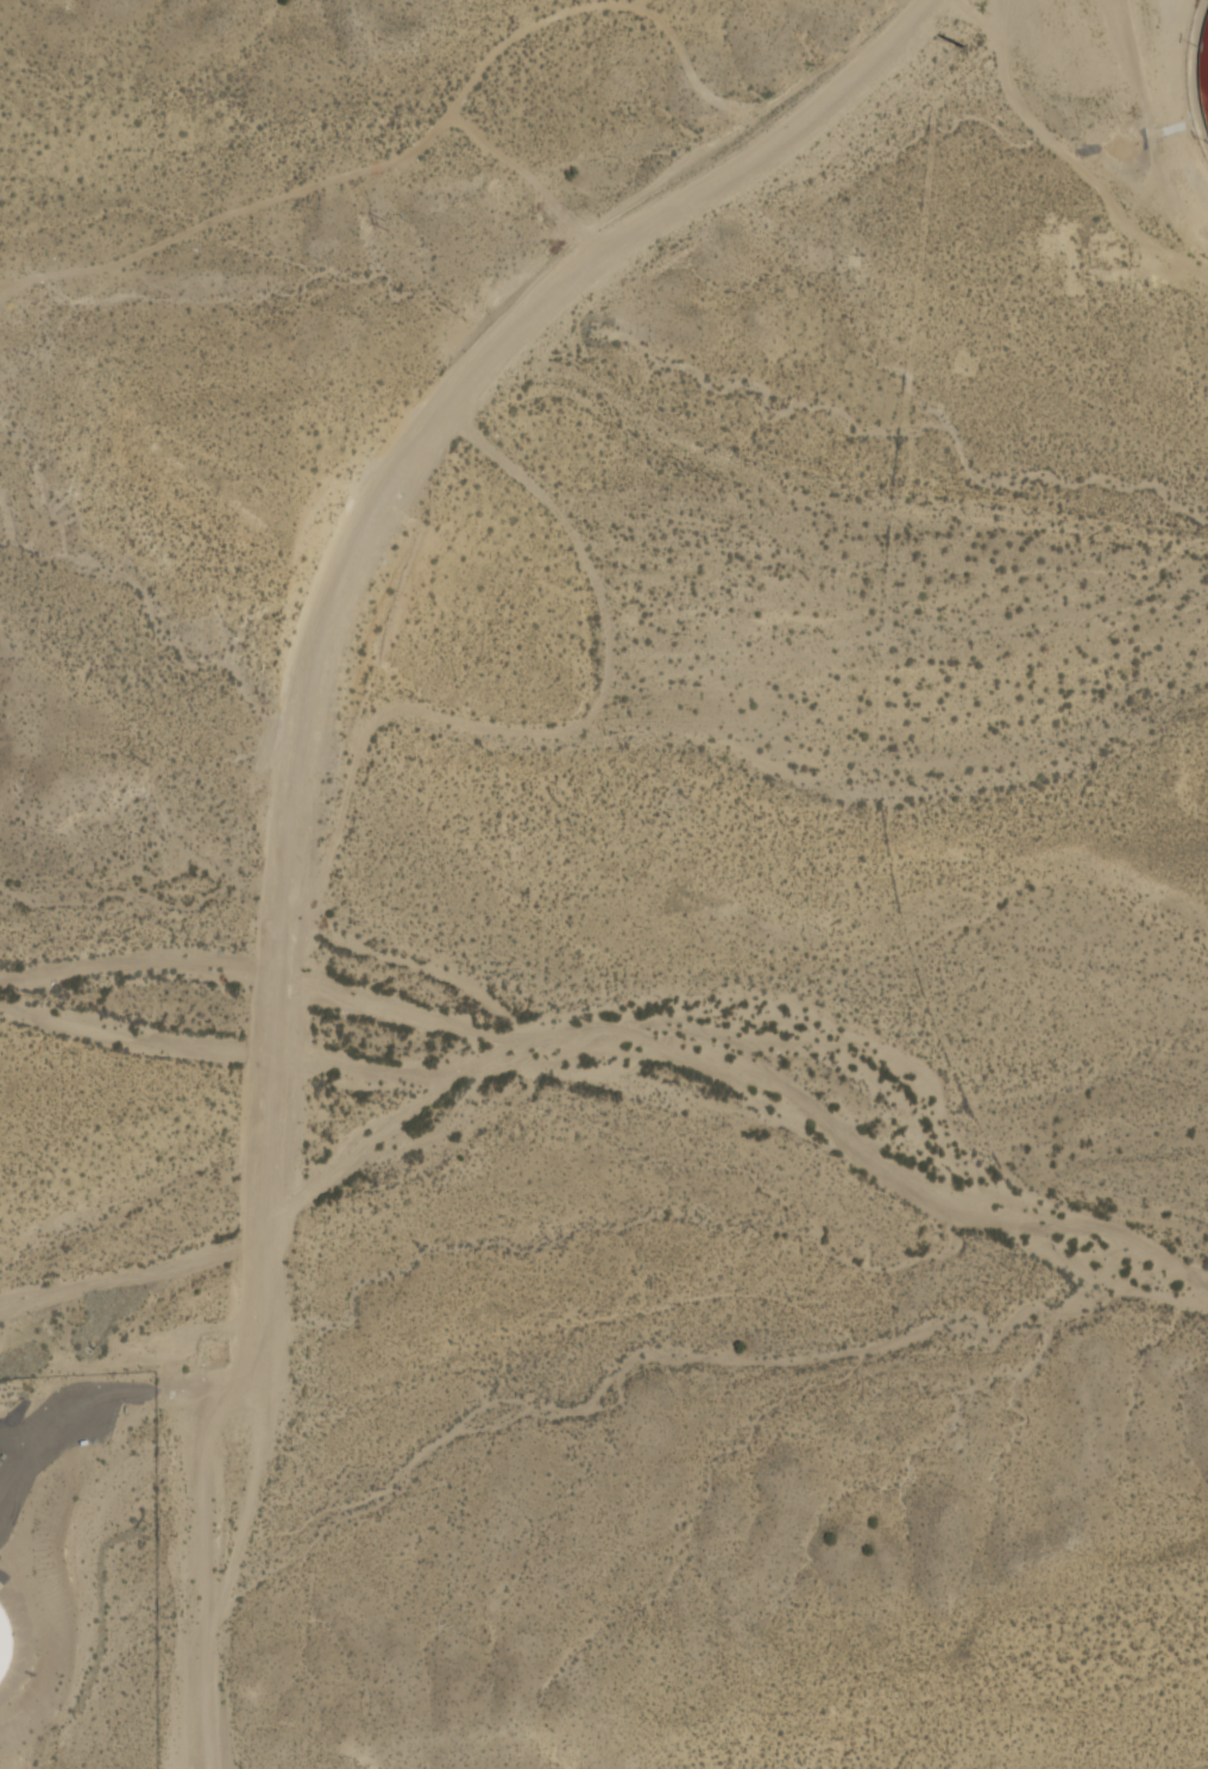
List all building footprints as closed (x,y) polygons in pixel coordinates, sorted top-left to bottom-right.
[(8,1669),(14,1645),(10,1620),(0,1605),(0,1681),(8,1669)]
